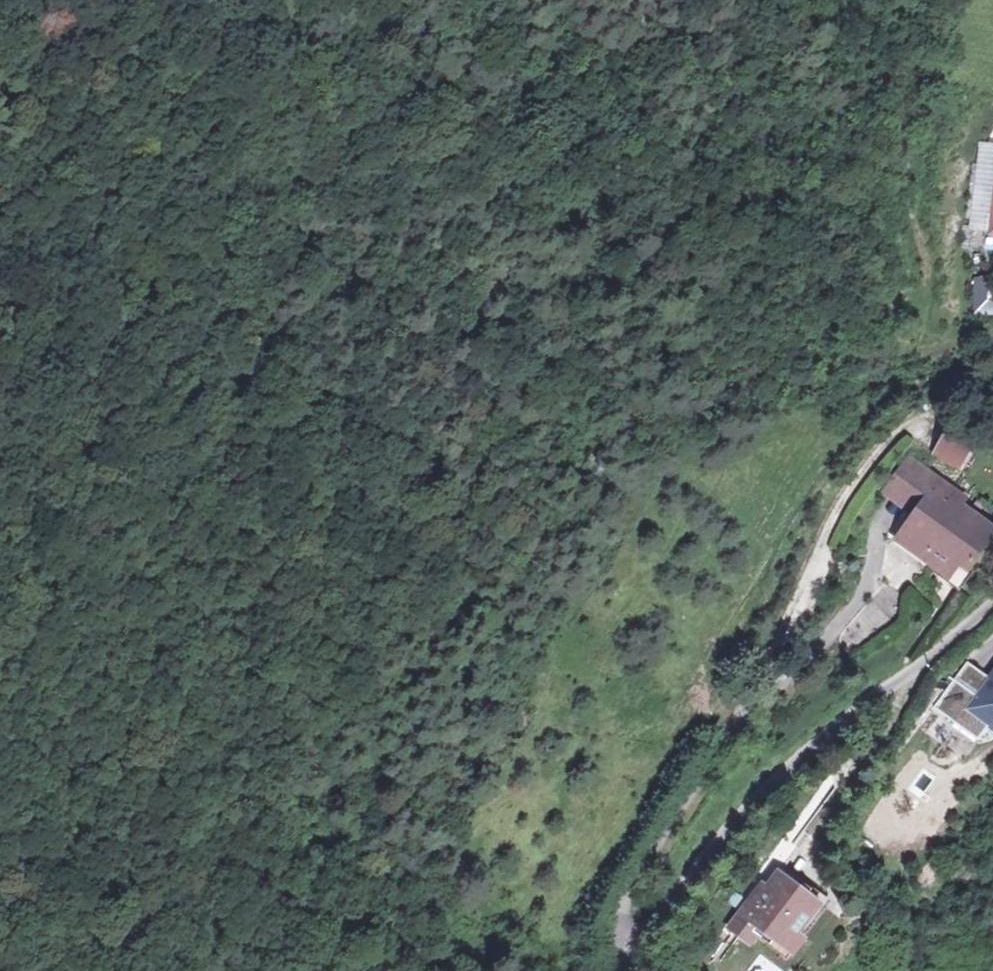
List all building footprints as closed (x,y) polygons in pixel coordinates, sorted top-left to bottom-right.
[(976,277),(975,313),(992,313),(992,277),(976,277)] [(955,467),(973,435),(947,419),(926,456),(955,467)] [(930,552),(922,565),(942,578),(949,567),(965,577),(992,535),(992,523),(967,506),(974,495),(911,454),(889,487),(918,507),(901,533),(930,552)] [(992,732),(992,693),(975,718),(992,732)] [(817,909),(772,875),(738,921),(772,948),(782,933),(794,940),(817,909)]
